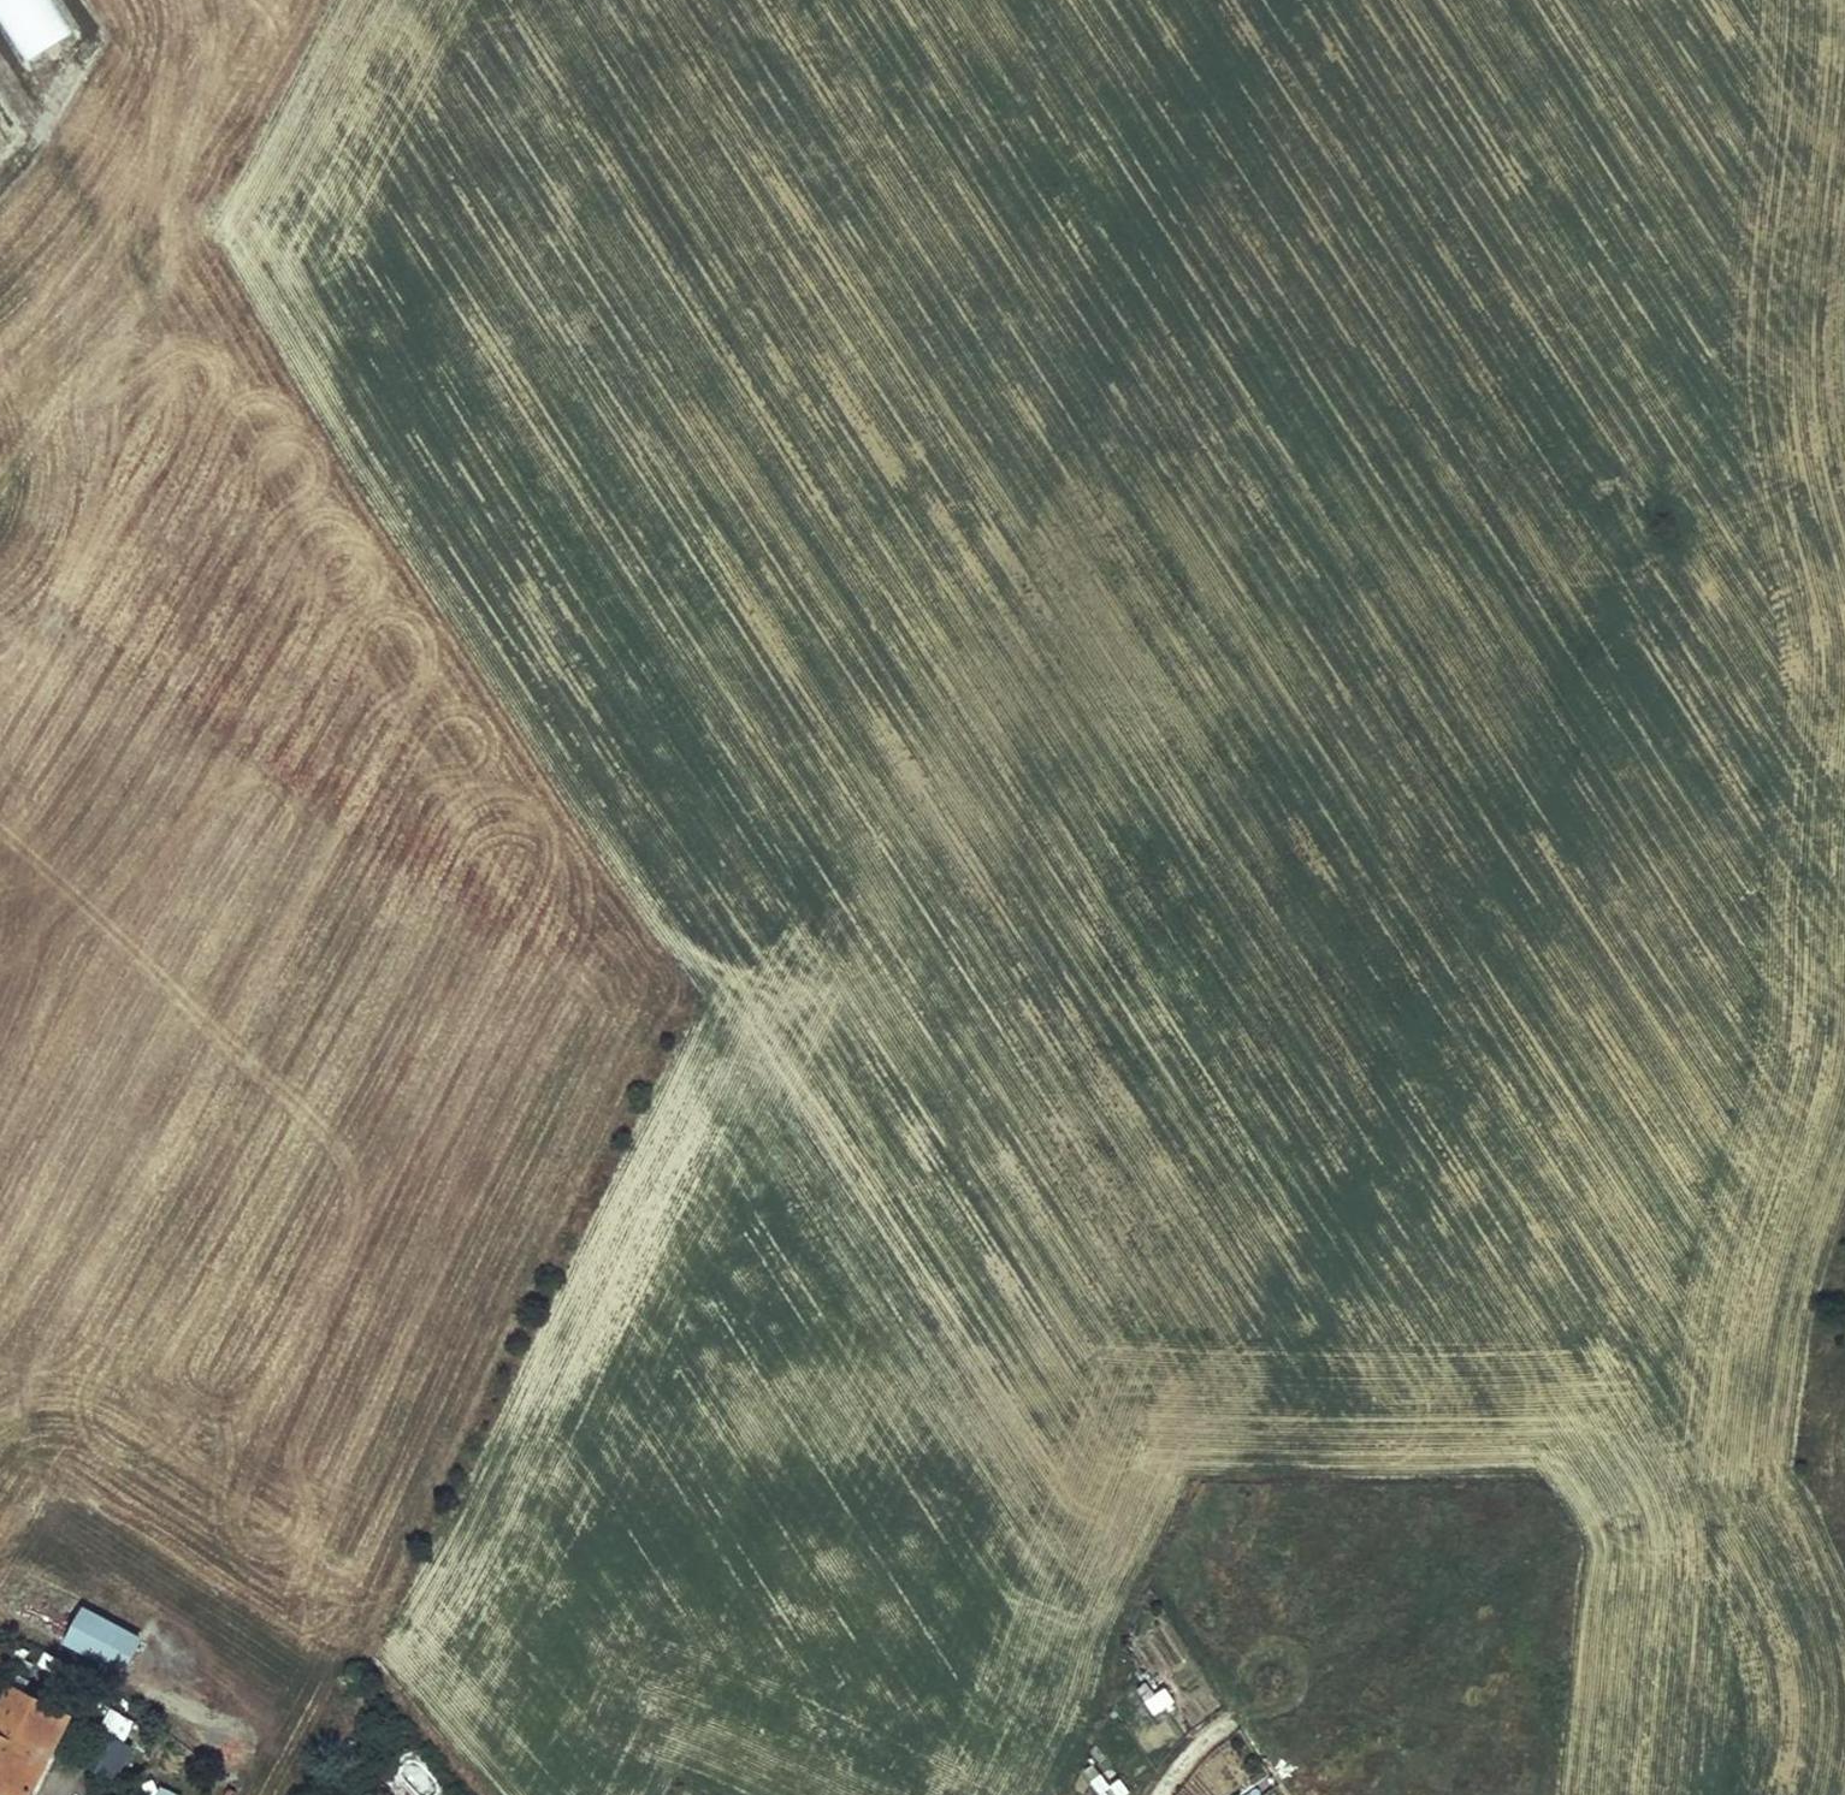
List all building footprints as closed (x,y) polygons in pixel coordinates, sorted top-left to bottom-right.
[(19,64),(71,35),(51,0),(0,0),(0,32),(19,64)] [(82,1612),(69,1640),(127,1671),(141,1643),(139,1641),(98,1621),(82,1612)] [(16,1794),(32,1794),(70,1718),(25,1696),(29,1688),(41,1694),(51,1676),(27,1663),(0,1717),(0,1787),(16,1794)] [(1153,1714),(1174,1702),(1165,1686),(1143,1698),(1153,1714)] [(100,1732),(84,1763),(116,1779),(132,1749),(100,1732)] [(381,1784),(375,1793),(379,1794),(386,1794),(390,1789),(381,1784)]
